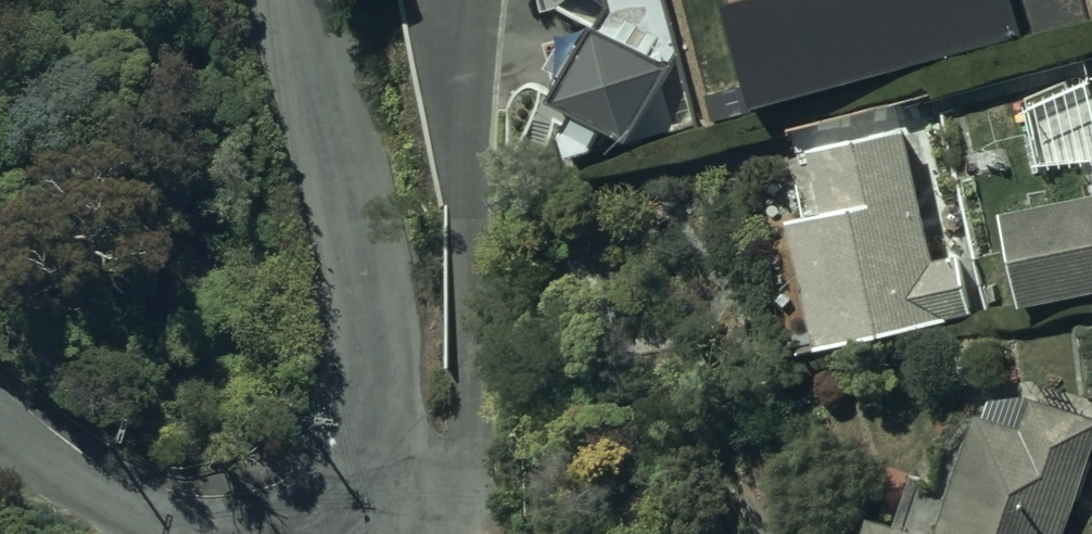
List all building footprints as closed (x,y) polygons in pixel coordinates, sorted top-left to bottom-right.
[(543,8),(563,3),(593,21),(550,92),(573,106),(551,143),(578,159),(599,123),(624,138),(625,136),(625,143),(695,127),(666,0),(541,0),(543,8)] [(1032,31),(1088,16),(1084,0),(1023,0),(1032,31)] [(909,120),(806,140),(818,208),(787,214),(813,351),(973,321),(960,248),(933,254),(909,120)] [(999,205),(1019,305),(1091,290),(1091,186),(999,205)] [(983,411),(976,409),(971,423),(958,419),(933,491),(947,497),(937,529),(868,506),(859,533),(1066,533),(1091,459),(1091,412),(1030,391),(1028,395),(988,395),(983,411)]
